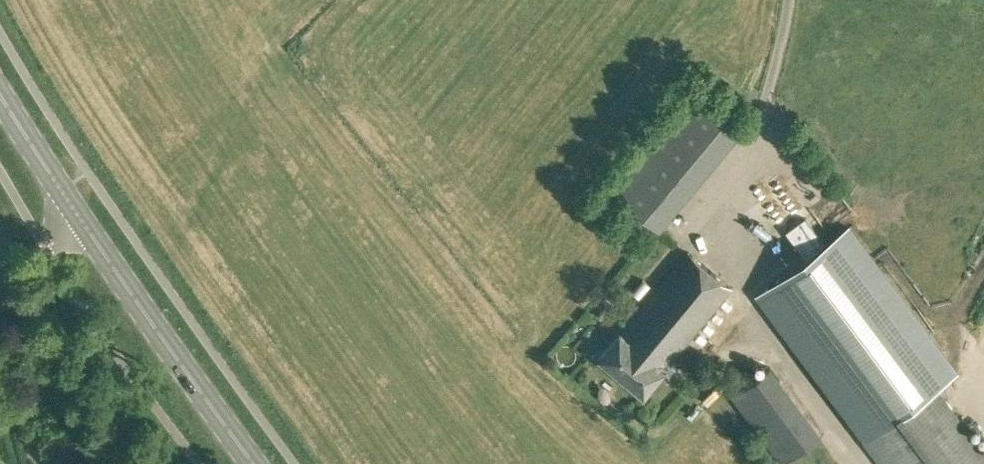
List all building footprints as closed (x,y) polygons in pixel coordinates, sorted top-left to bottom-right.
[(612,187),(659,226),(739,131),(692,91),(612,187)] [(758,292),(885,463),(975,463),(983,457),(983,455),(933,386),(957,368),(849,225),(825,243),(805,216),(786,229),(806,257),(758,292)] [(894,262),(911,248),(891,223),(874,236),(894,262)] [(664,365),(718,300),(729,286),(687,251),(622,330),(619,328),(597,355),(643,393),(665,366),(664,365)]
